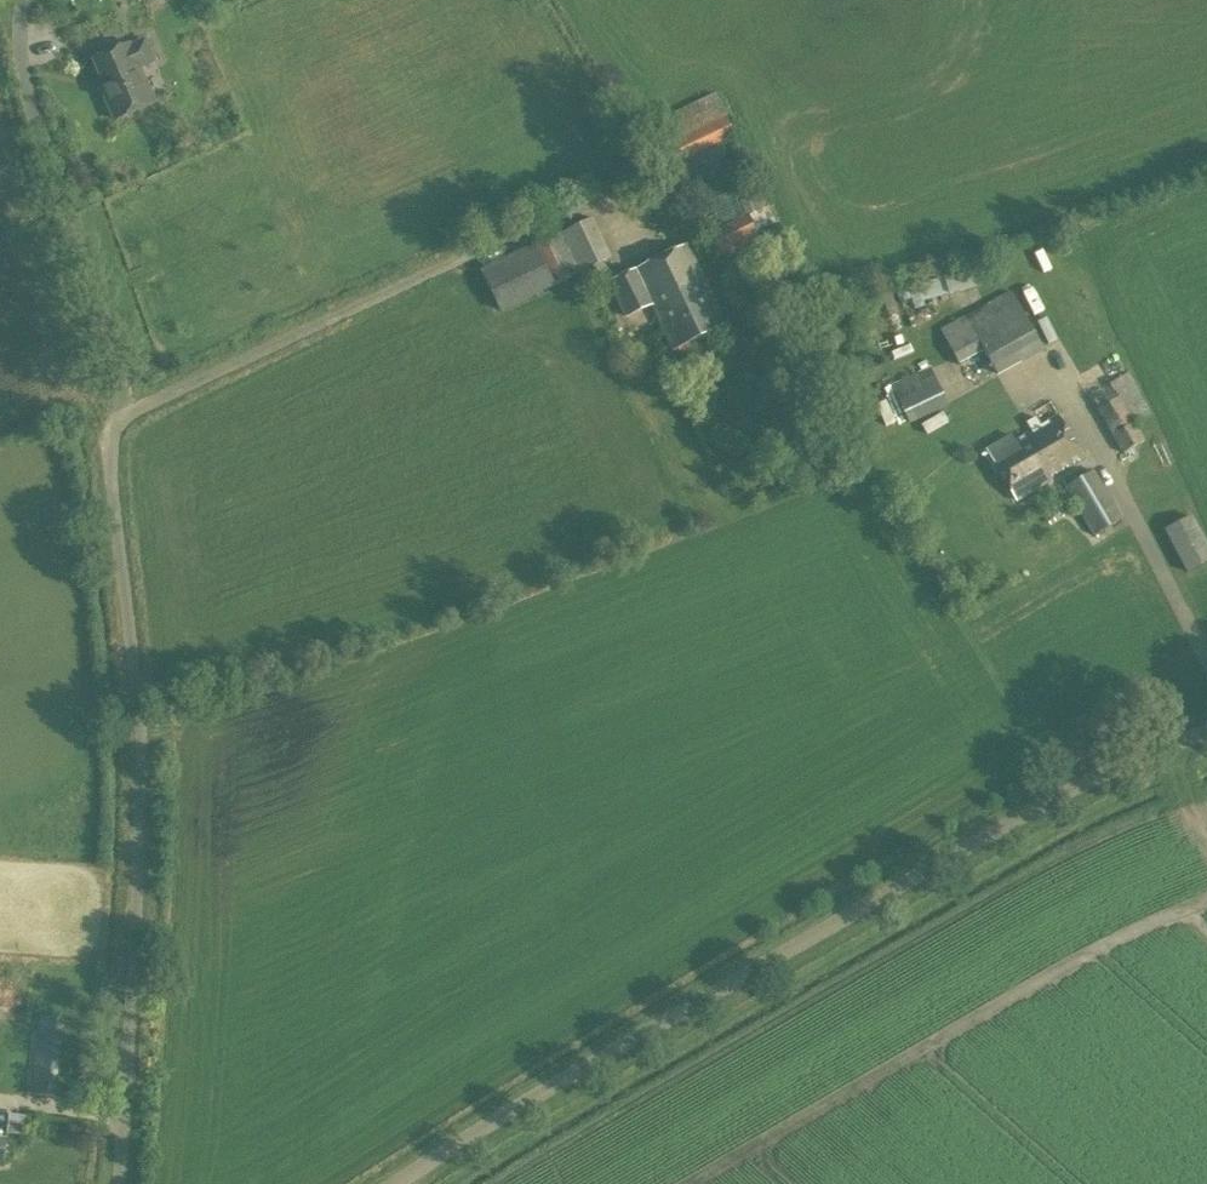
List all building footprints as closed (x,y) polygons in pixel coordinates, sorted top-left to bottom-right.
[(154,61),(145,40),(129,46),(128,44),(94,59),(106,87),(102,88),(116,120),(154,103),(139,68),(154,61)] [(723,143),(736,136),(714,93),(653,123),(680,178),(729,153),(723,143)] [(745,214),(707,232),(718,255),(776,227),(753,180),(733,190),(745,214)] [(622,274),(594,214),(537,241),(539,245),(485,270),(502,309),(558,283),(557,281),(582,269),(591,289),(607,281),(618,304),(621,303),(627,314),(655,301),(667,326),(681,320),(667,291),(675,287),(660,256),(622,274)] [(681,320),(667,326),(675,345),(726,322),(689,243),(660,256),(675,287),(667,291),(681,320)] [(974,270),(945,278),(949,294),(978,286),(974,270)] [(1044,351),(1011,290),(940,329),(959,364),(984,351),(998,376),(1044,351)] [(1123,453),(1144,441),(1134,423),(1151,414),(1128,374),(1090,396),(1123,453)] [(910,424),(949,406),(934,375),(895,394),(910,424)] [(1024,431),(1049,474),(1084,454),(1059,411),(1039,423),(1035,417),(1026,422),(1030,428),(1024,431)] [(1051,477),(1049,474),(1024,431),(1017,436),(1014,432),(990,446),(1018,496),(1051,477)] [(1095,537),(1124,519),(1093,470),(1064,487),(1095,537)] [(1206,562),(1206,547),(1190,516),(1165,529),(1188,572),(1206,562)] [(55,1096),(64,1018),(40,1015),(32,1093),(55,1096)] [(8,1160),(10,1136),(0,1135),(0,1159),(8,1160)]
